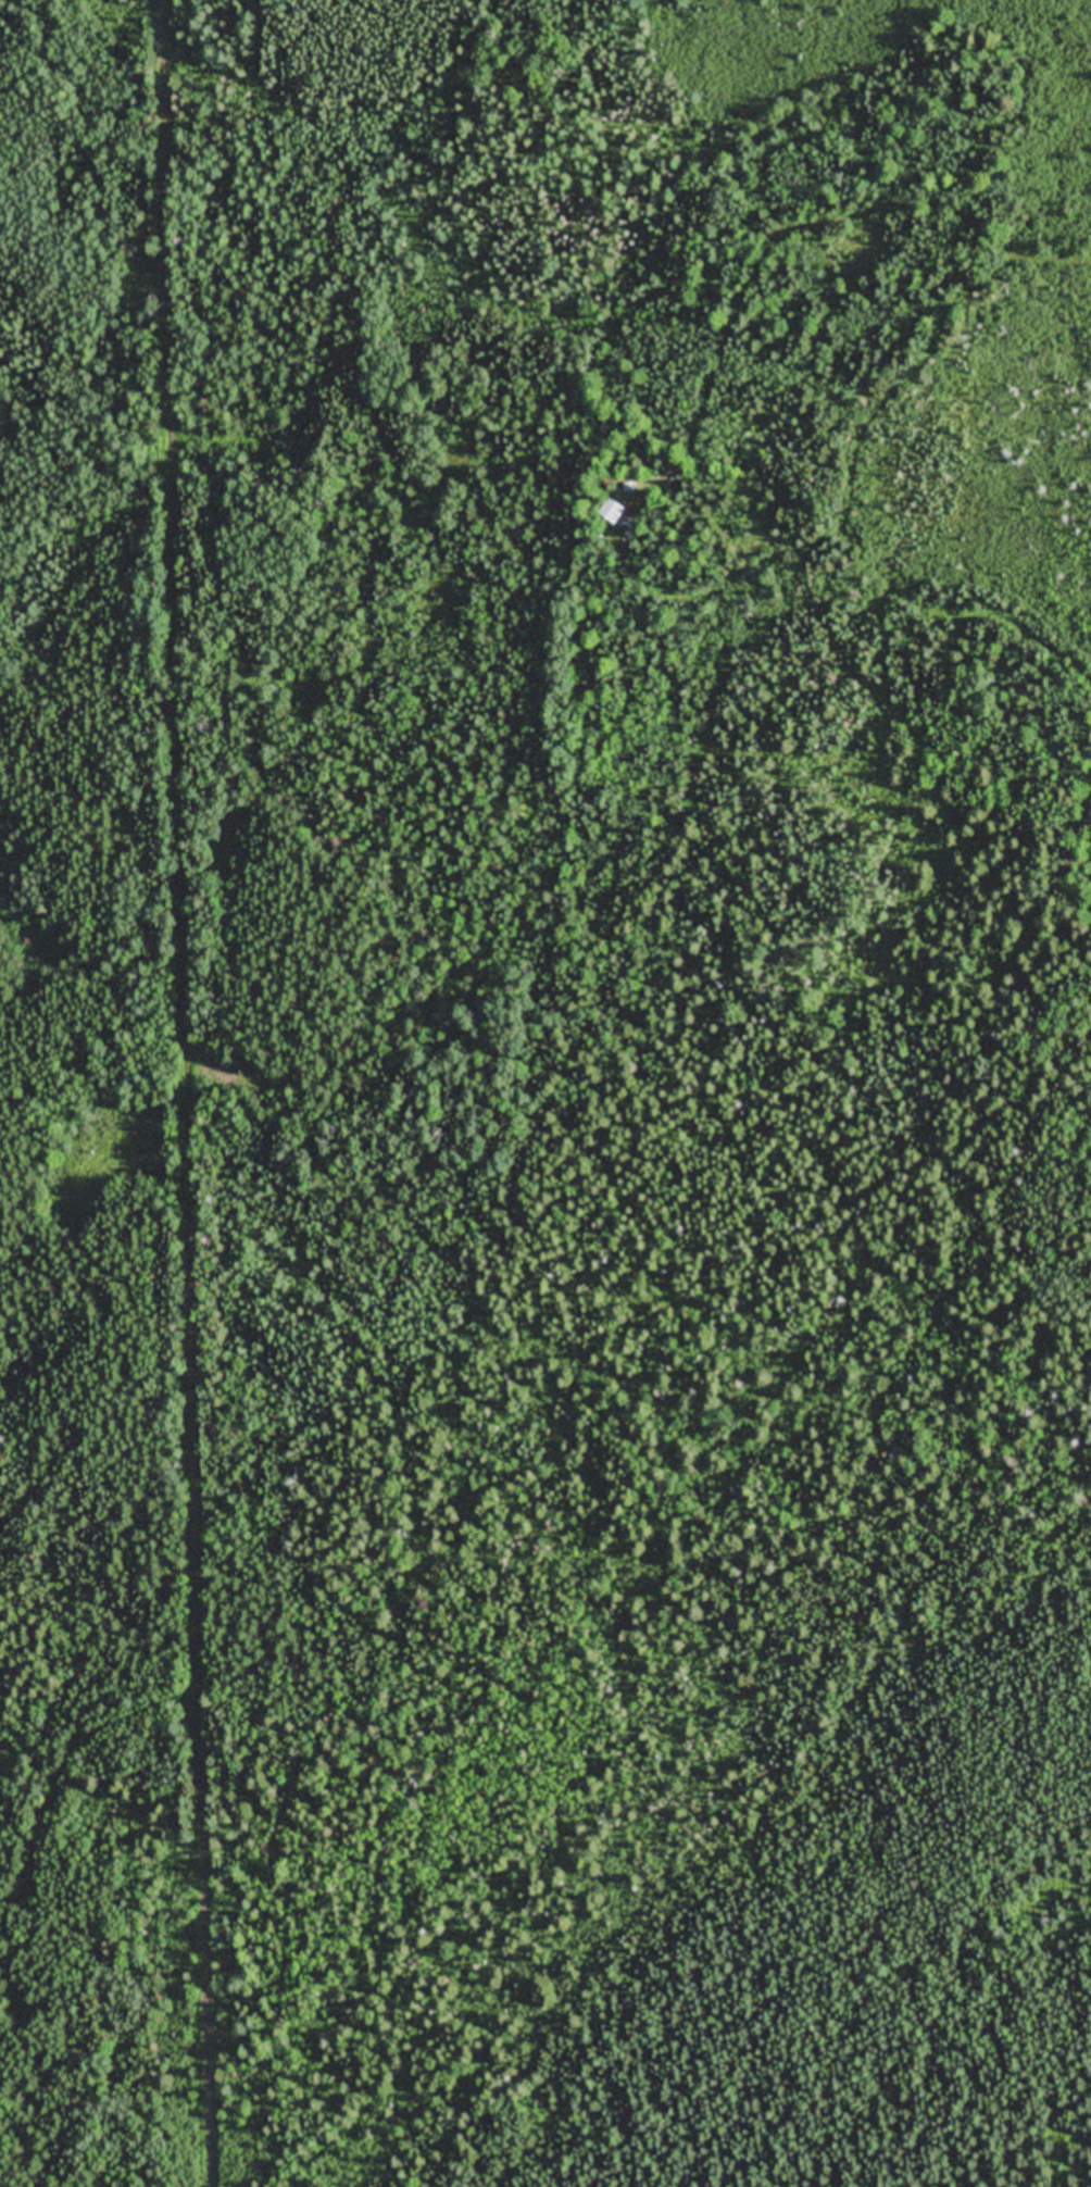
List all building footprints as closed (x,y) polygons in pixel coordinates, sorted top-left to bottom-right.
[(627,511),(611,498),(597,514),(614,528),(627,511)]
